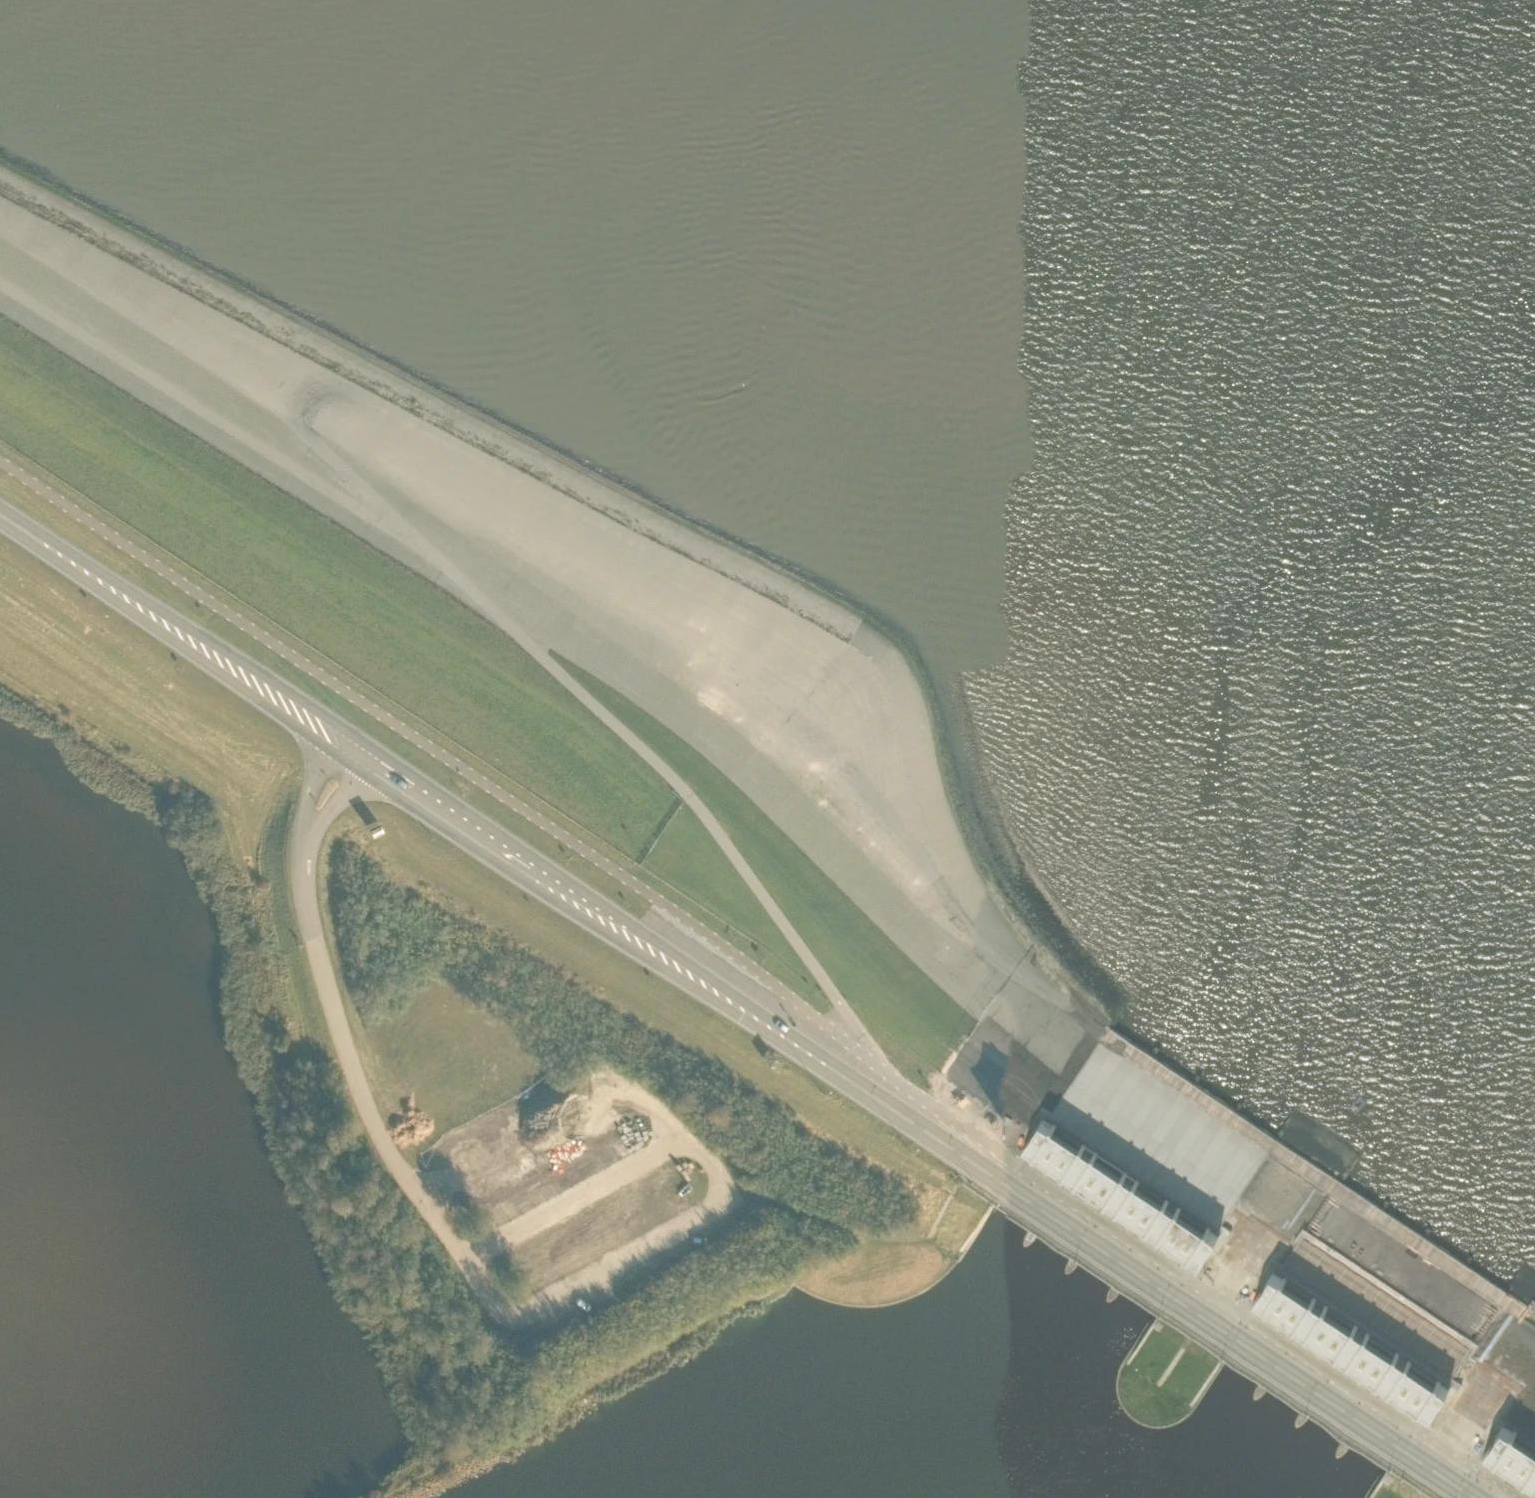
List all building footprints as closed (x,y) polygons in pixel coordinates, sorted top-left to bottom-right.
[(1021,1151),(1197,1268),(1219,1235),(1210,1229),(1210,1227),(1053,1122),(1052,1124),(1043,1118),(1021,1151)] [(1282,1278),(1272,1272),(1250,1305),(1426,1421),(1449,1387),(1283,1276),(1282,1278)] [(1503,1424),(1480,1458),(1534,1494),(1534,1445),(1503,1424)]
